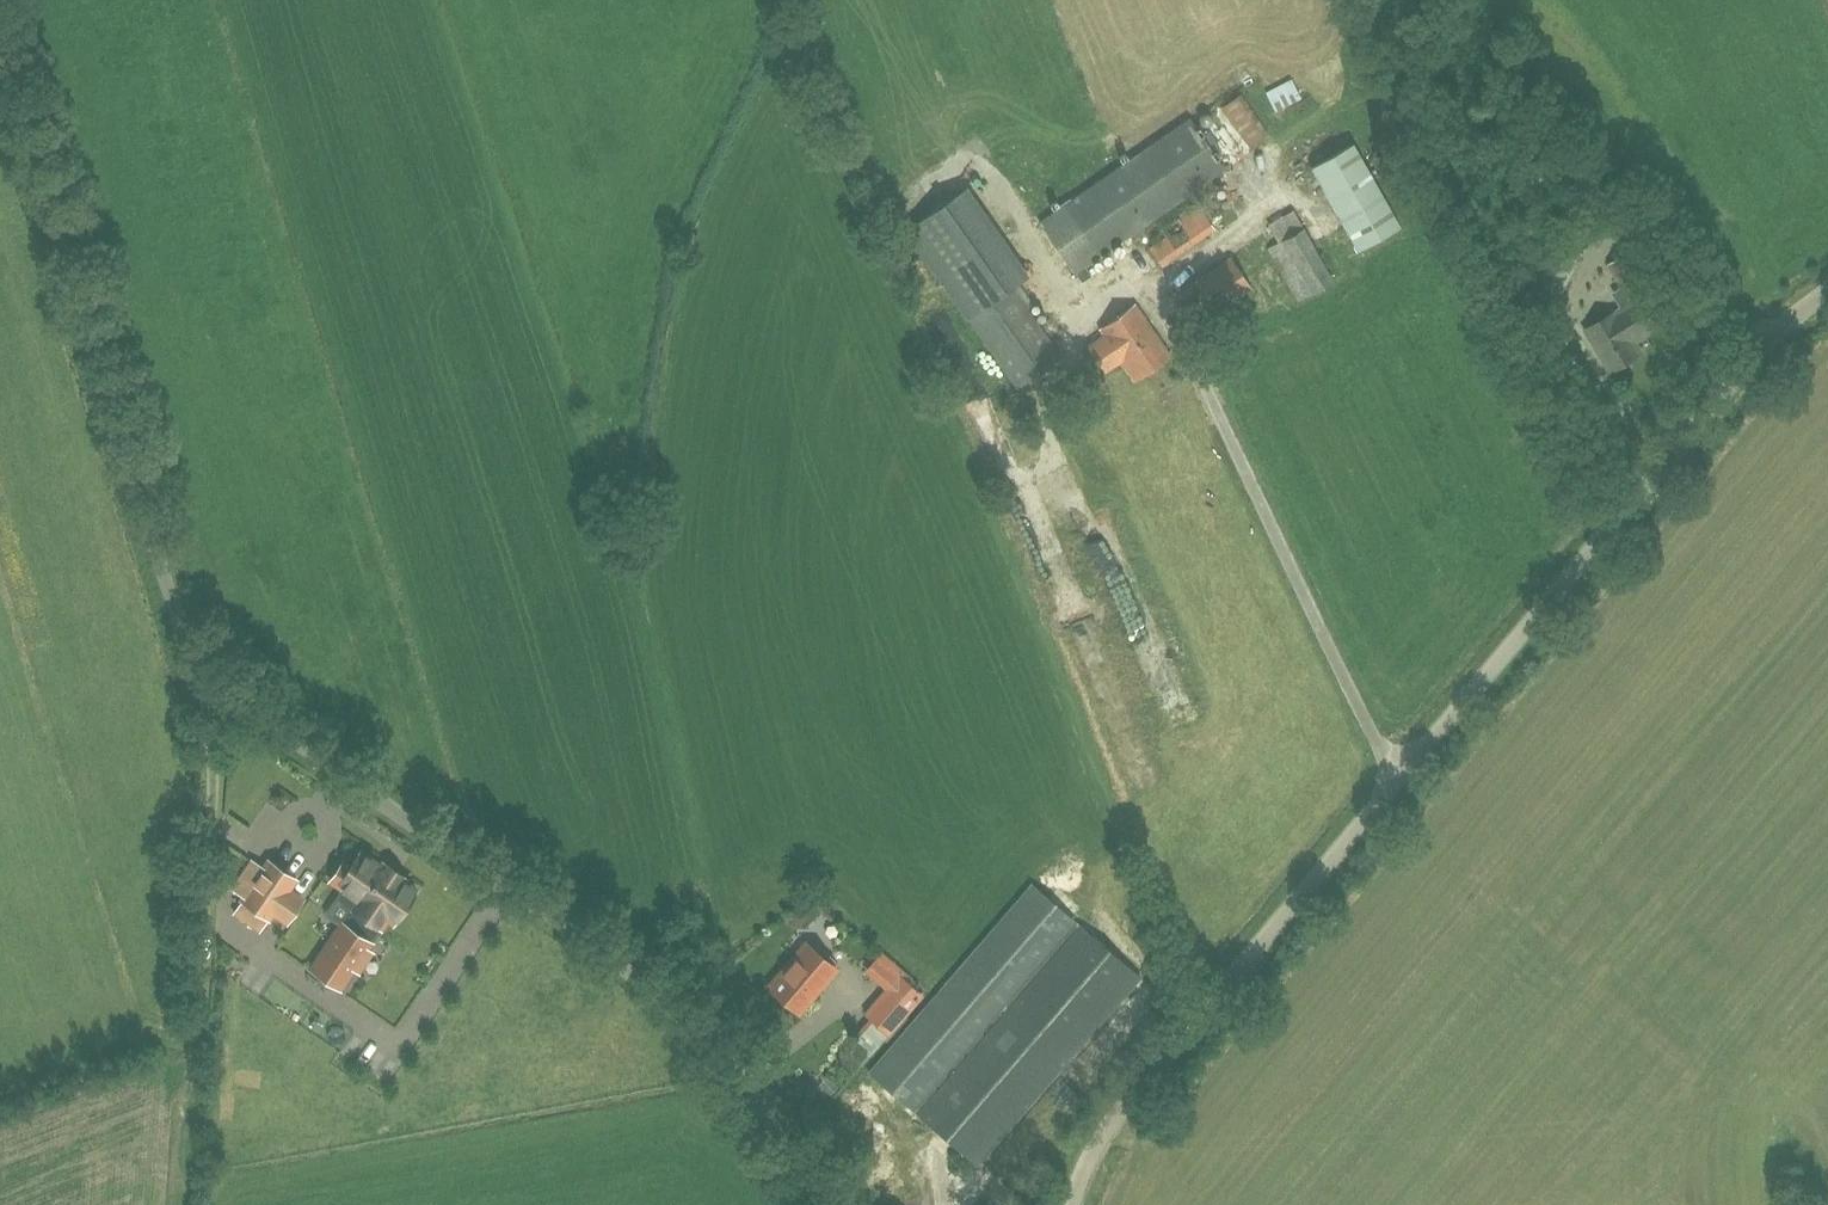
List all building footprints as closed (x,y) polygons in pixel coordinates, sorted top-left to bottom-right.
[(1276,111),(1302,98),(1293,80),(1267,93),(1276,111)] [(1249,95),(1225,109),(1248,150),(1272,136),(1249,95)] [(1190,120),(1040,222),(1081,283),(1091,276),(1084,266),(1225,170),(1190,120)] [(1400,228),(1354,145),(1311,168),(1358,252),(1400,228)] [(1017,388),(1061,358),(1012,287),(1030,274),(969,188),(908,230),(1017,388)] [(1165,236),(1150,247),(1163,266),(1216,230),(1197,206),(1162,230),(1165,236)] [(1269,225),(1279,241),(1268,249),(1299,302),(1334,280),(1294,211),(1269,225)] [(1532,289),(1557,303),(1585,253),(1560,239),(1532,289)] [(1654,291),(1646,277),(1659,269),(1644,245),(1632,253),(1631,252),(1611,264),(1625,287),(1617,292),(1626,307),(1587,330),(1613,371),(1643,353),(1636,342),(1659,328),(1641,299),(1654,291)] [(1216,314),(1252,289),(1231,258),(1195,283),(1216,314)] [(1136,303),(1100,329),(1105,335),(1090,346),(1108,372),(1121,363),(1134,383),(1173,355),(1136,303)] [(393,923),(416,889),(361,852),(350,868),(342,862),(330,880),(331,880),(344,890),(338,898),(352,908),(311,968),(341,988),(354,969),(359,972),(372,952),(368,948),(372,942),(388,919),(393,923)] [(233,886),(245,895),(234,910),(261,929),(273,911),(288,921),(303,899),(288,889),(296,878),(270,860),(264,867),(252,859),(233,886)] [(869,1072),(908,1105),(1071,918),(1032,884),(869,1072)] [(1077,923),(914,1110),(978,1164),(1141,976),(1077,923)] [(806,943),(769,987),(799,1012),(836,968),(806,943)] [(911,979),(881,953),(867,969),(868,970),(869,969),(889,987),(866,1014),(888,1033),(921,995),(907,983),(911,979)] [(877,1055),(892,1038),(873,1021),(858,1037),(877,1055)]
